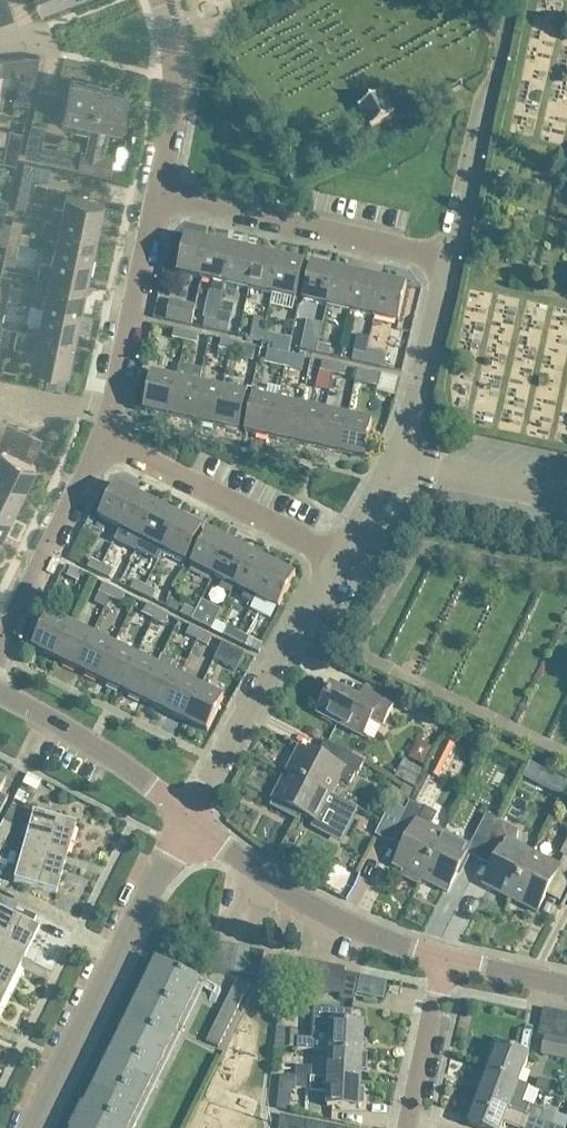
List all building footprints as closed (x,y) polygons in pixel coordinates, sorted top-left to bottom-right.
[(1,16),(14,11),(10,0),(0,0),(0,12),(1,16)] [(15,93),(29,96),(36,64),(22,61),(15,93)] [(71,72),(63,108),(60,118),(88,124),(98,78),(71,72)] [(82,141),(78,159),(77,160),(110,167),(114,147),(103,144),(108,118),(117,120),(126,84),(98,78),(88,124),(89,124),(85,142),(82,141)] [(393,114),(381,93),(358,107),(370,128),(393,114)] [(45,118),(31,116),(24,148),(38,150),(45,118)] [(10,121),(6,137),(20,140),(23,124),(10,121)] [(20,140),(6,137),(3,154),(16,156),(20,140)] [(48,173),(51,160),(25,154),(22,168),(20,175),(15,197),(26,200),(31,178),(30,177),(31,170),(48,173)] [(64,186),(61,200),(54,198),(51,212),(96,221),(102,194),(64,186)] [(8,192),(0,190),(0,205),(6,206),(9,192),(8,192)] [(13,210),(8,231),(19,234),(23,212),(13,210)] [(51,212),(44,211),(41,226),(55,228),(53,241),(90,249),(96,221),(51,212)] [(8,231),(3,253),(14,256),(19,234),(8,231)] [(199,278),(207,243),(183,237),(175,273),(199,278)] [(49,255),(44,254),(41,253),(38,268),(84,278),(90,249),(53,241),(49,255)] [(207,243),(200,278),(213,281),(211,292),(220,294),(223,284),(231,248),(207,243)] [(231,248),(223,284),(246,289),(254,253),(231,248)] [(254,253),(246,289),(269,294),(277,258),(254,253)] [(302,264),(277,258),(269,294),(294,299),(302,264)] [(324,306),(332,270),(307,265),(299,301),(324,306)] [(1,266),(0,270),(0,289),(7,290),(12,268),(1,266)] [(38,268),(35,280),(44,282),(40,297),(78,305),(84,278),(38,268)] [(356,275),(332,270),(324,306),(348,312),(356,275)] [(356,275),(348,312),(372,317),(380,281),(356,275)] [(404,286),(380,281),(372,317),(397,322),(404,286)] [(29,315),(28,324),(72,333),(78,305),(40,297),(36,317),(29,315)] [(169,299),(165,320),(190,326),(195,304),(169,299)] [(217,321),(215,320),(212,330),(215,331),(226,333),(230,313),(220,311),(217,321)] [(212,330),(215,320),(205,318),(203,328),(212,330)] [(259,340),(264,320),(254,318),(249,338),(259,340)] [(264,320),(259,340),(273,343),(275,334),(263,331),(266,320),(264,320)] [(72,333),(28,324),(16,321),(13,336),(31,339),(28,353),(66,362),(72,333)] [(174,328),(174,329),(171,338),(183,340),(185,331),(174,328)] [(185,331),(183,340),(195,343),(198,334),(185,331)] [(232,341),(221,338),(219,348),(229,350),(232,341)] [(232,341),(229,350),(242,353),(241,358),(253,360),(256,346),(232,341)] [(314,352),(316,343),(306,341),(304,350),(314,352)] [(316,343),(314,352),(328,355),(330,346),(316,343)] [(364,353),(362,363),(383,367),(386,352),(365,348),(364,353)] [(284,367),(287,353),(267,349),(265,363),(284,367)] [(362,363),(364,353),(353,351),(351,360),(362,363)] [(287,353),(284,367),(301,371),(304,356),(287,353)] [(322,361),(320,370),(331,372),(333,363),(322,361)] [(333,363),(331,372),(344,375),(346,366),(333,363)] [(174,379),(166,415),(189,420),(197,384),(188,382),(191,369),(178,366),(175,379),(174,379)] [(382,373),(357,369),(355,381),(379,386),(382,373)] [(166,415),(174,379),(149,373),(141,409),(166,415)] [(221,389),(197,384),(189,420),(212,425),(221,389)] [(256,387),(254,396),(252,396),(244,432),(268,438),(276,401),(265,399),(267,390),(256,387)] [(221,389),(212,425),(237,431),(245,395),(221,389)] [(278,392),(276,401),(268,438),(291,443),(299,406),(289,404),(290,395),(278,392)] [(299,406),(291,443),(314,448),(323,411),(299,406)] [(346,417),(323,411),(314,448),(337,453),(346,417)] [(0,429),(0,440),(1,440),(0,443),(0,472),(23,483),(36,457),(31,455),(18,448),(7,443),(19,420),(7,414),(0,429)] [(346,417),(337,453),(362,458),(370,422),(346,417)] [(30,425),(19,420),(7,443),(18,448),(30,425)] [(42,431),(30,425),(18,448),(31,455),(42,431)] [(0,472),(0,504),(10,509),(23,483),(0,472)] [(117,525),(134,493),(112,481),(95,514),(117,525)] [(134,493),(117,525),(131,532),(128,538),(135,542),(155,503),(134,493)] [(135,542),(133,547),(154,558),(159,547),(176,514),(155,503),(135,542)] [(10,509),(0,504),(0,530),(10,509)] [(176,514),(159,547),(182,559),(199,526),(176,514)] [(210,573),(227,541),(204,529),(187,561),(210,573)] [(248,552),(227,541),(210,573),(223,580),(219,587),(227,591),(248,552)] [(248,552),(227,591),(230,593),(234,586),(252,595),(269,563),(248,552)] [(91,559),(86,567),(94,571),(98,562),(91,559)] [(98,562),(94,571),(108,578),(113,570),(98,562)] [(269,563),(252,595),(274,607),(291,574),(269,563)] [(82,572),(70,567),(66,575),(77,581),(82,572)] [(136,592),(141,584),(133,580),(129,589),(136,592)] [(112,587),(103,583),(98,592),(108,596),(112,587)] [(141,584),(136,592),(151,600),(156,591),(141,584)] [(112,587),(108,596),(120,602),(125,594),(112,587)] [(146,604),(142,613),(150,618),(155,608),(146,604)] [(184,605),(180,614),(187,617),(191,609),(184,605)] [(155,608),(150,618),(164,624),(168,615),(155,608)] [(205,616),(191,609),(187,617),(208,628),(213,619),(205,616)] [(52,655),(68,622),(45,611),(29,644),(52,655)] [(89,633),(68,622),(52,655),(73,666),(89,633)] [(198,630),(190,626),(185,634),(194,638),(198,630)] [(227,626),(223,635),(230,638),(234,630),(227,626)] [(198,630),(194,638),(207,645),(212,637),(198,630)] [(249,637),(234,630),(230,638),(245,646),(249,637)] [(89,633),(73,666),(95,676),(111,644),(89,633)] [(245,653),(222,641),(213,659),(236,670),(245,653)] [(111,644),(95,676),(116,687),(132,654),(111,644)] [(154,665),(132,654),(116,687),(138,698),(154,665)] [(154,665),(138,698),(159,708),(175,675),(168,672),(173,661),(161,655),(156,666),(154,665)] [(175,675),(159,708),(181,719),(197,686),(175,675)] [(392,701),(363,686),(356,699),(329,684),(314,712),(359,735),(368,718),(380,724),(392,701)] [(219,697),(197,686),(181,719),(203,730),(219,697)] [(298,744),(284,771),(329,794),(338,777),(349,783),(361,761),(322,740),(316,753),(298,744)] [(455,745),(444,740),(427,773),(438,778),(455,745)] [(337,798),(329,794),(284,771),(270,797),(273,799),(271,802),(273,806),(279,810),(284,809),(285,805),(314,820),(311,826),(326,834),(338,810),(332,807),(337,798)] [(412,798),(417,801),(429,777),(424,774),(412,798)] [(405,810),(390,840),(400,846),(391,864),(402,870),(399,875),(416,884),(419,878),(442,833),(430,826),(437,812),(423,804),(422,806),(411,800),(405,810)] [(391,803),(376,833),(390,840),(405,810),(391,803)] [(10,805),(0,824),(0,849),(20,810),(10,805)] [(31,813),(21,847),(64,859),(74,825),(31,813)] [(467,846),(442,833),(419,878),(445,892),(464,854),(478,861),(499,821),(484,813),(467,846)] [(499,821),(478,861),(490,867),(481,884),(509,899),(532,853),(516,845),(517,830),(511,827),(499,821)] [(532,853),(509,899),(534,912),(543,894),(556,900),(566,879),(566,836),(558,854),(561,856),(556,866),(532,853)] [(64,859),(21,847),(11,881),(54,894),(64,859)] [(344,894),(355,873),(329,859),(318,880),(344,894)] [(21,961),(37,929),(10,916),(16,905),(0,897),(0,951),(21,961)] [(5,992),(21,961),(0,951),(0,990),(5,992)] [(201,980),(198,979),(156,959),(142,989),(186,1010),(201,980)] [(332,965),(319,962),(314,988),(327,991),(332,965)] [(327,991),(339,993),(340,993),(345,971),(346,967),(332,965),(327,991)] [(340,993),(339,993),(338,997),(353,1000),(359,974),(345,971),(340,993)] [(206,1041),(218,1047),(249,984),(236,979),(206,1041)] [(142,989),(128,1017),(172,1039),(186,1010),(142,989)] [(363,1021),(352,1021),(352,1007),(312,1006),(311,1038),(313,1038),(312,1050),(329,1050),(362,1052),(363,1021)] [(544,1009),(543,1012),(538,1034),(544,1035),(551,1036),(556,1011),(544,1009)] [(551,1036),(564,1039),(566,1026),(566,1013),(556,1011),(551,1036)] [(128,1017),(113,1046),(158,1068),(172,1039),(128,1017)] [(297,1029),(284,1029),(283,1047),(296,1048),(296,1049),(312,1050),(313,1038),(311,1038),(297,1038),(297,1029)] [(541,1053),(566,1058),(566,1040),(564,1039),(551,1036),(544,1035),(541,1053)] [(494,1037),(481,1069),(487,1071),(518,1083),(529,1056),(513,1050),(515,1044),(494,1037)] [(158,1068),(113,1046),(99,1074),(144,1096),(158,1068)] [(328,1078),(360,1079),(361,1069),(366,1069),(367,1052),(362,1052),(329,1050),(328,1078)] [(295,1076),(311,1077),(312,1066),(295,1065),(295,1076)] [(487,1071),(477,1097),(508,1109),(518,1083),(487,1071)] [(144,1096),(99,1074),(85,1103),(129,1125),(144,1096)] [(311,1077),(295,1076),(294,1088),(310,1089),(311,1077)] [(311,1077),(310,1089),(310,1091),(327,1092),(327,1105),(359,1106),(359,1103),(364,1103),(365,1087),(360,1086),(360,1079),(328,1078),(311,1077)] [(550,1094),(554,1083),(539,1078),(535,1089),(550,1094)] [(477,1097),(467,1123),(481,1127),(500,1127),(503,1122),(518,1127),(559,1127),(524,1115),(508,1109),(477,1097)] [(73,1127),(128,1127),(129,1125),(85,1103),(73,1127)] [(524,1115),(559,1127),(564,1127),(566,1118),(529,1104),(524,1115)] [(278,1127),(283,1127),(347,1127),(279,1115),(278,1127)]
